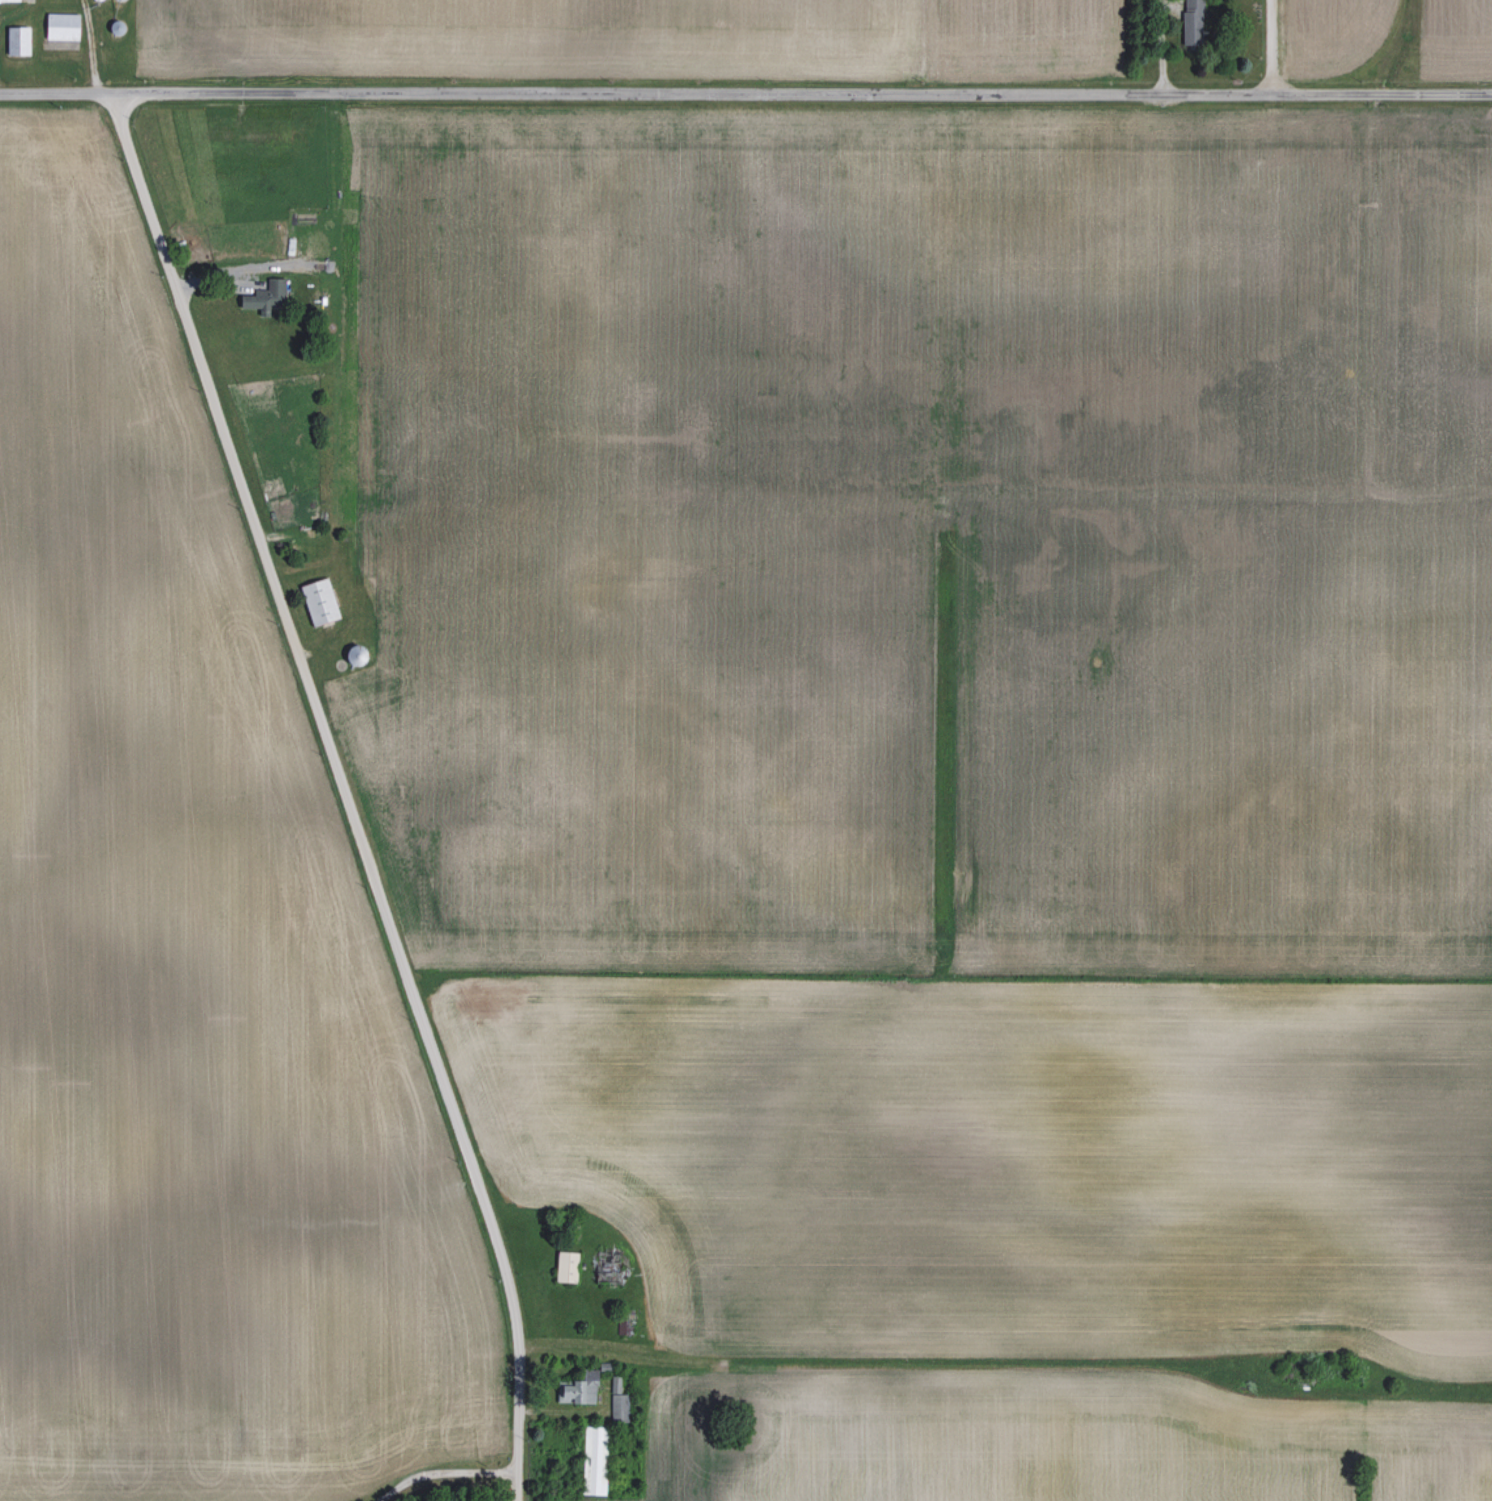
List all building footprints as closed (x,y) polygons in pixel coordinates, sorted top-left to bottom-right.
[(1204,44),(1204,0),(1181,0),(1181,44),(1204,44)] [(43,39),(76,39),(76,14),(44,13),(43,39)] [(5,55),(27,55),(26,26),(4,27),(5,55)] [(257,308),(256,316),(272,316),(272,308),(282,308),(282,278),(265,278),(265,289),(252,289),(252,295),(238,295),(238,307),(257,308)] [(310,627),(338,618),(325,577),(297,586),(310,627)] [(554,1281),(574,1281),(576,1251),(555,1250),(554,1281)] [(594,1369),(581,1369),(581,1379),(570,1379),(570,1384),(557,1384),(557,1401),(594,1400),(594,1369)] [(627,1421),(626,1393),(619,1393),(619,1375),(609,1375),(610,1421),(627,1421)] [(581,1494),(603,1494),(605,1426),(583,1426),(581,1494)]
